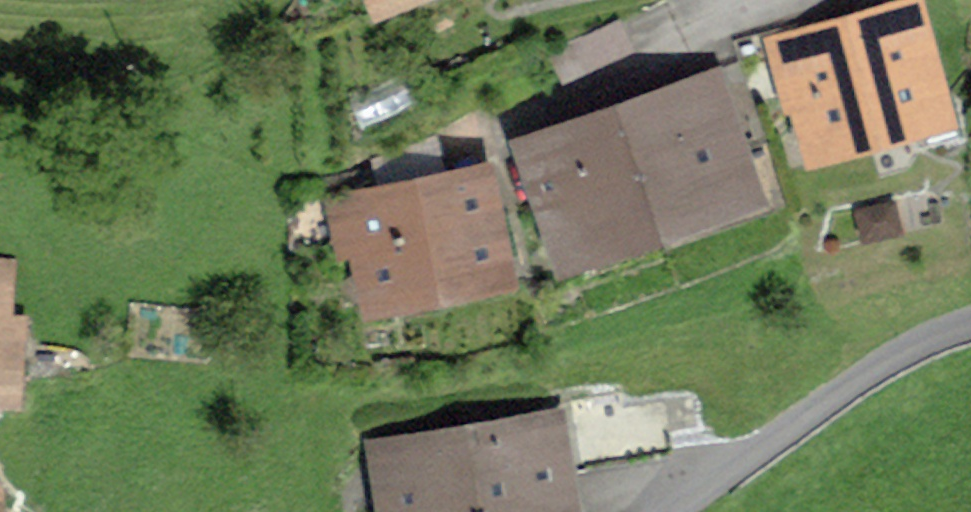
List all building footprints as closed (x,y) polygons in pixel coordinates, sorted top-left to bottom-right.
[(374,11),(398,0),(369,0),(374,11)] [(927,0),(886,0),(763,37),(785,109),(792,107),(809,160),(962,114),(927,0)] [(719,57),(613,96),(663,230),(769,191),(719,57)] [(364,131),(421,104),(404,68),(347,95),(364,131)] [(613,96),(508,135),(557,269),(663,230),(613,96)] [(520,275),(494,149),(324,185),(339,254),(351,252),(363,308),(520,275)] [(17,255),(0,254),(0,397),(25,398),(29,311),(15,310),(17,255)] [(565,398),(365,437),(380,511),(587,511),(565,398)] [(6,479),(0,471),(0,511),(8,511),(6,479)]
